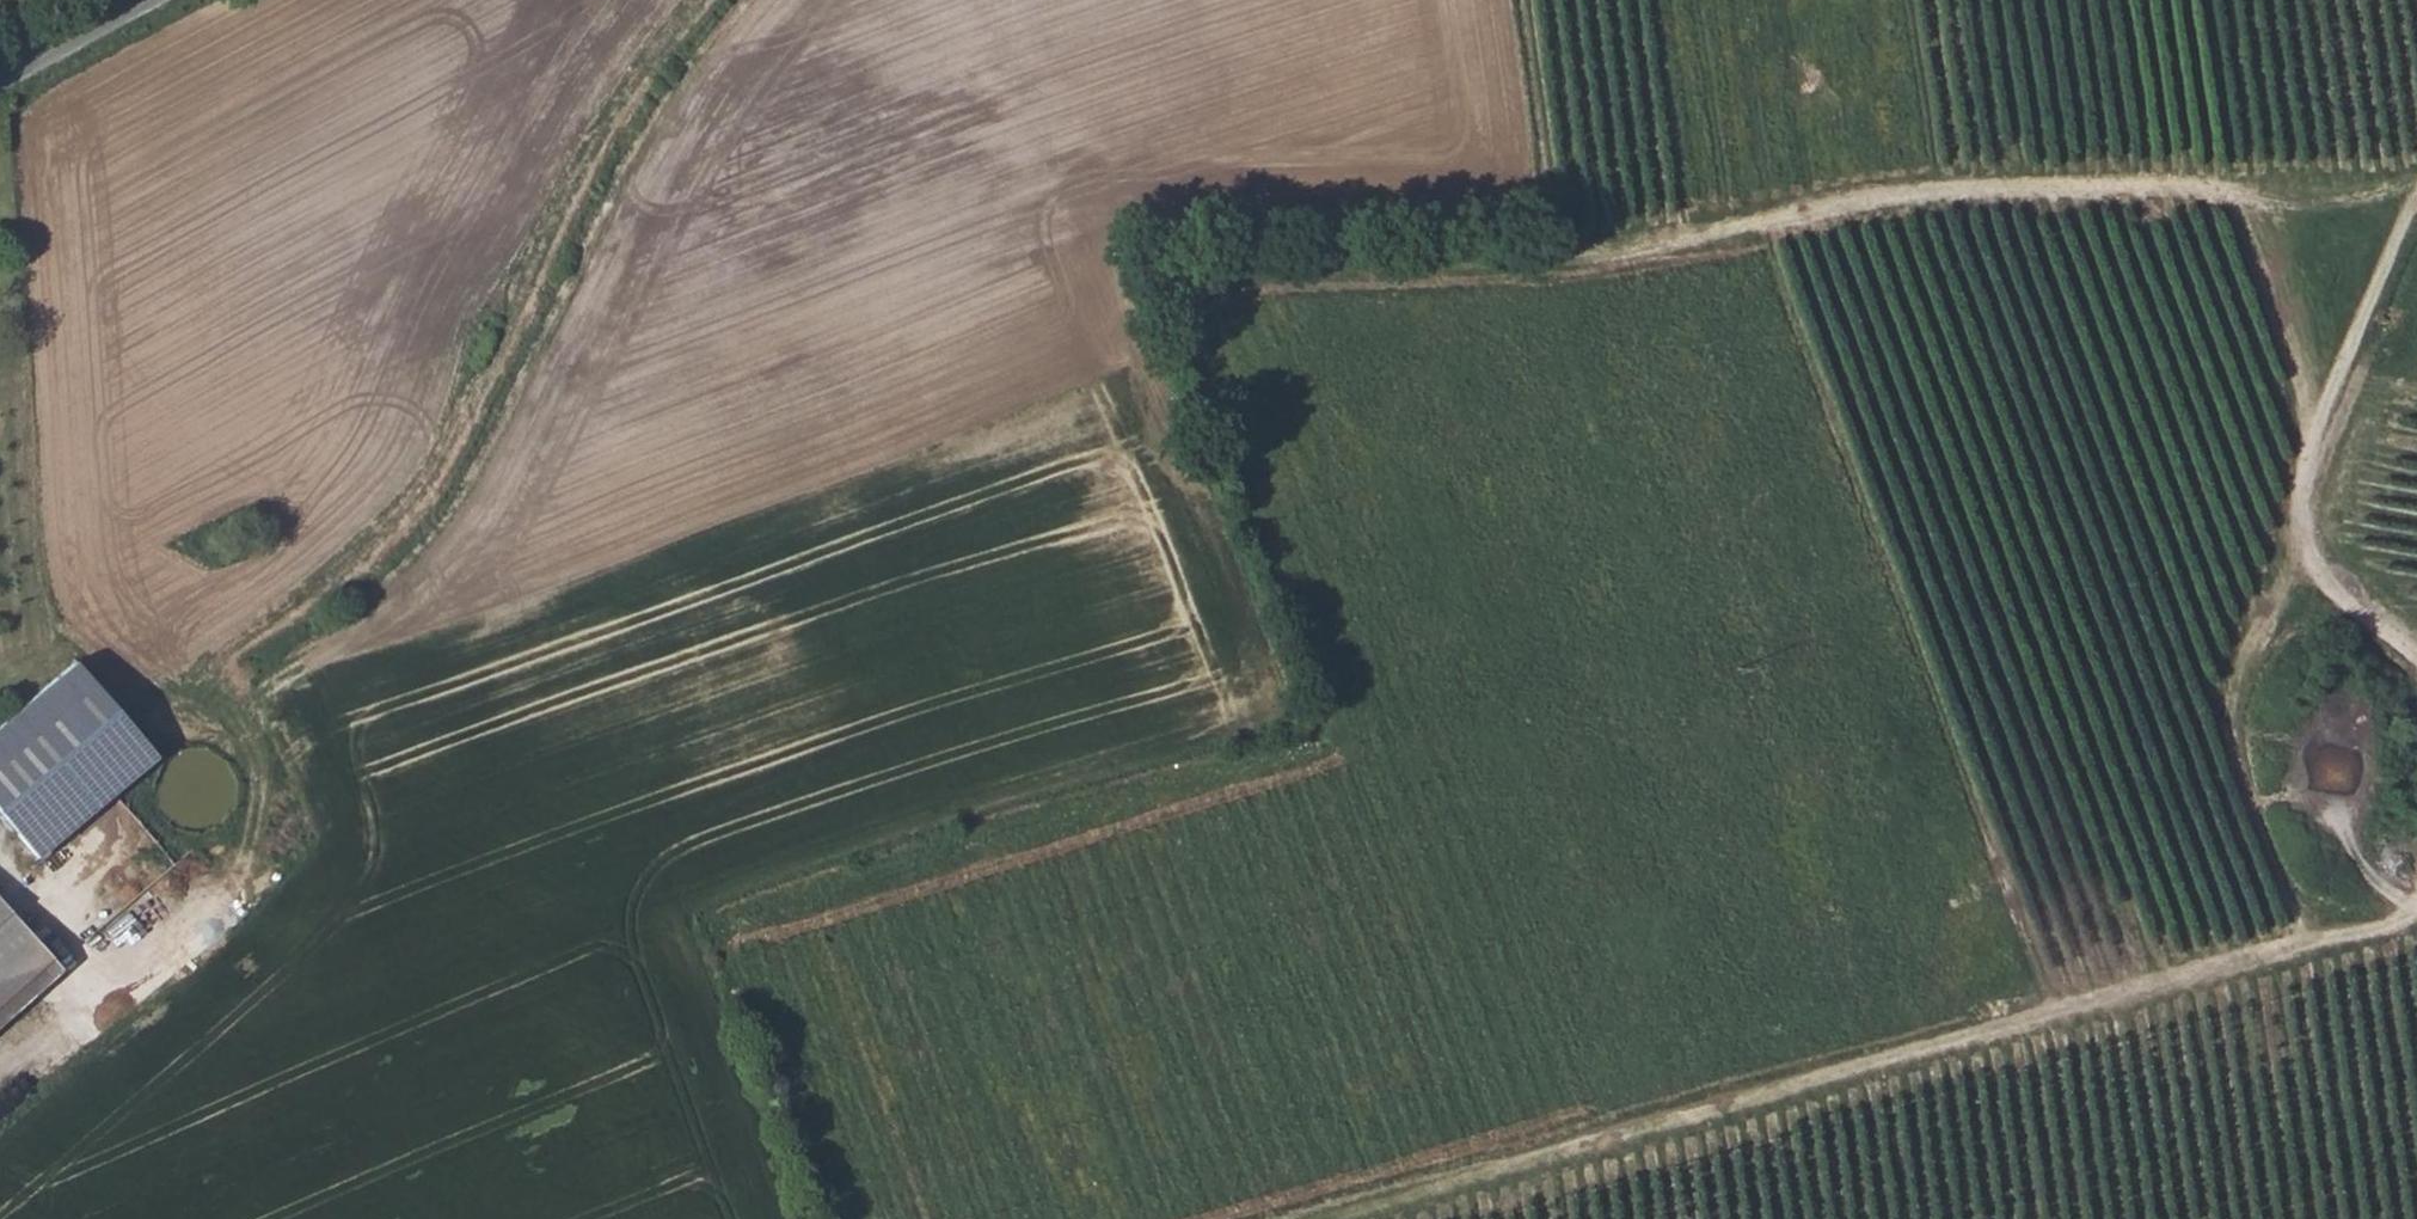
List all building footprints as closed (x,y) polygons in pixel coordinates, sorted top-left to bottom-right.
[(0,723),(0,817),(39,860),(162,755),(75,658),(0,723)] [(65,976),(0,905),(0,1031),(65,976)]
